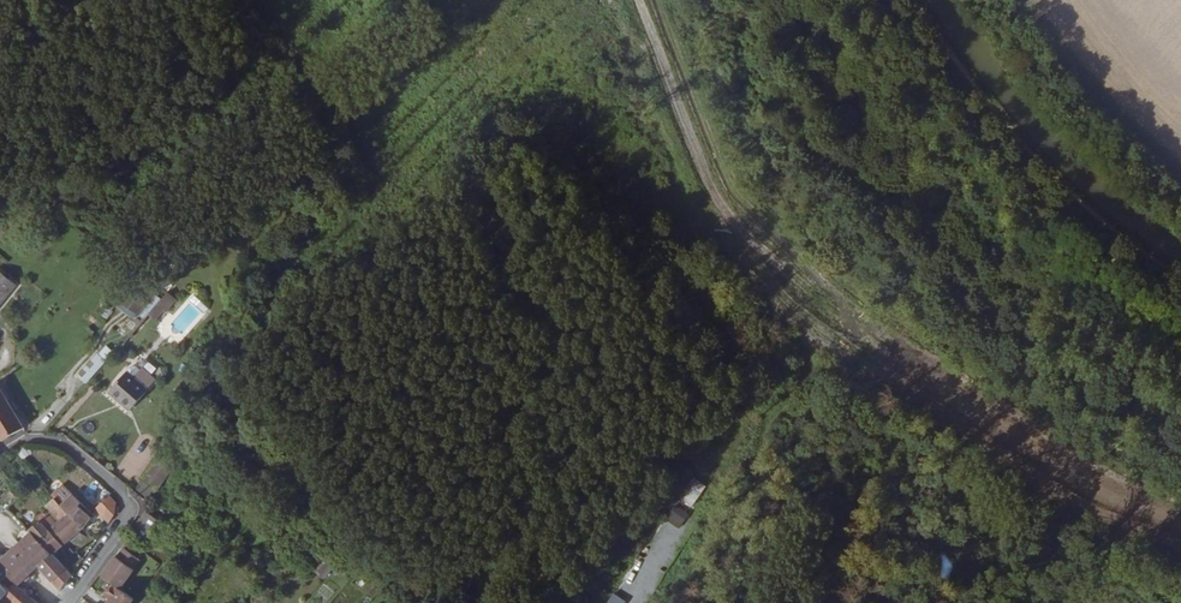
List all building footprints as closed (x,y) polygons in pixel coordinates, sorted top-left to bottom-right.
[(17,284),(0,271),(0,306),(17,284)] [(161,275),(155,284),(163,289),(169,280),(161,275)] [(141,279),(124,299),(140,313),(157,293),(141,279)] [(158,304),(165,310),(166,311),(176,299),(168,292),(158,304)] [(156,320),(165,310),(158,304),(149,314),(156,320)] [(104,344),(98,353),(105,358),(111,350),(104,344)] [(84,383),(105,361),(96,352),(75,374),(84,383)] [(136,362),(130,369),(150,388),(158,379),(158,373),(151,366),(146,366),(141,362),(136,362)] [(122,396),(120,398),(140,417),(155,401),(146,392),(150,388),(130,369),(113,387),(122,396)] [(122,396),(113,387),(111,390),(120,398),(122,396)] [(14,413),(3,394),(0,390),(0,421),(14,413)] [(0,421),(0,439),(2,443),(24,430),(14,413),(0,421)] [(167,440),(163,447),(179,458),(184,451),(170,442),(167,440)] [(142,478),(158,490),(179,458),(163,447),(142,478)] [(79,492),(93,477),(84,469),(69,483),(79,492)] [(88,500),(103,485),(93,477),(79,492),(88,500)] [(149,504),(158,490),(142,478),(134,491),(149,504)] [(96,508),(109,495),(111,493),(103,485),(88,500),(96,508)] [(68,513),(82,527),(95,514),(73,494),(61,506),(68,513)] [(102,513),(117,503),(109,495),(96,508),(102,513)] [(60,520),(68,513),(61,506),(54,498),(46,505),(60,520)] [(117,503),(102,513),(109,522),(116,514),(117,503)] [(666,521),(681,527),(687,511),(672,505),(666,521)] [(53,554),(53,553),(63,544),(50,529),(57,523),(45,510),(38,517),(41,519),(30,529),(36,536),(39,540),(42,543),(53,554)] [(146,512),(130,534),(143,543),(160,521),(146,512)] [(57,523),(50,529),(63,544),(82,527),(68,513),(60,520),(57,523)] [(53,553),(53,554),(42,543),(39,540),(36,536),(15,554),(16,555),(3,567),(0,570),(0,581),(1,582),(9,575),(20,584),(33,571),(40,565),(62,589),(72,574),(53,553)] [(114,584),(120,588),(134,569),(133,568),(145,551),(140,547),(130,539),(117,557),(116,556),(102,576),(114,584)] [(324,578),(339,562),(324,549),(310,566),(324,578)] [(15,584),(9,590),(6,594),(16,602),(38,602),(15,584)] [(135,598),(120,588),(114,584),(106,595),(111,599),(108,602),(132,602),(135,598)] [(323,584),(318,592),(327,597),(332,589),(323,584)]
